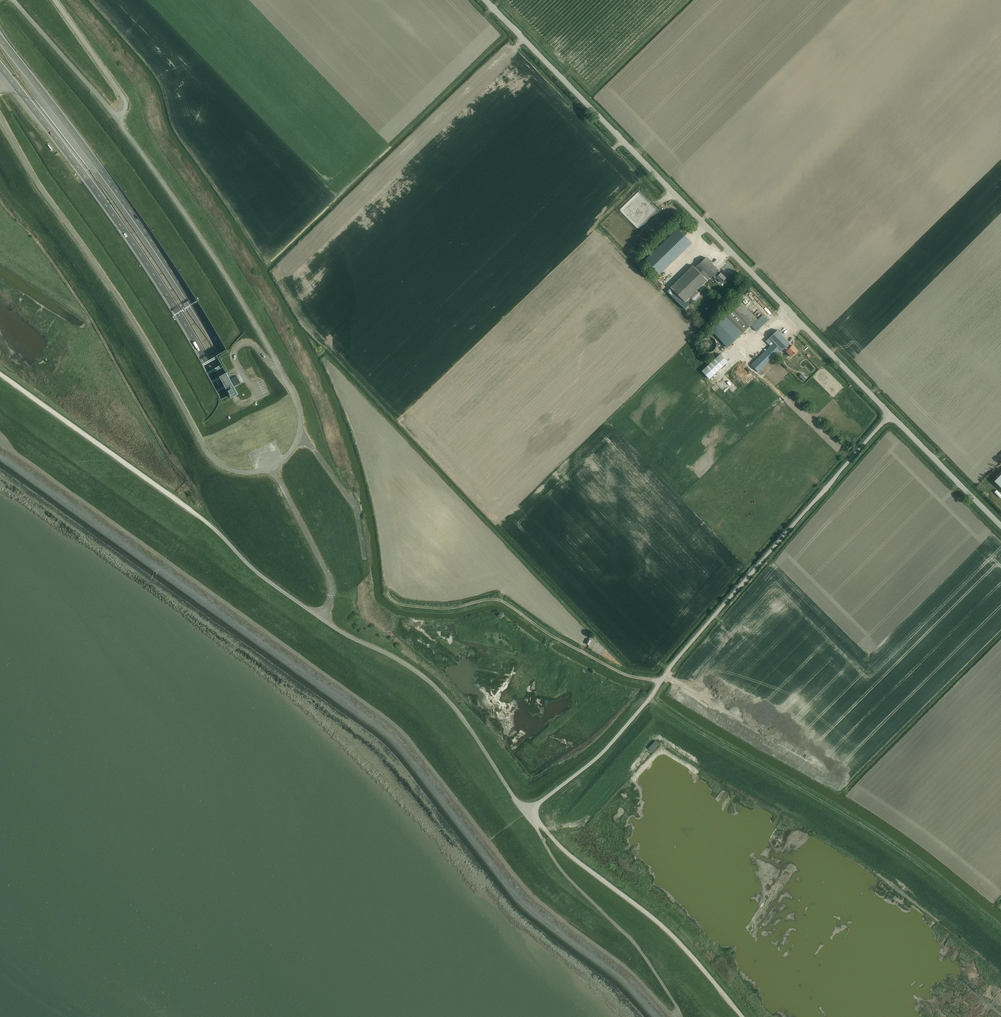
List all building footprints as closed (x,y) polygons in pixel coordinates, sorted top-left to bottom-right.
[(649,208),(637,219),(627,208),(637,198),(633,194),(619,208),(638,227),(657,208),(647,198),(643,202),(649,208)] [(692,243),(685,236),(678,229),(645,260),(659,274),(692,243)] [(718,272),(719,271),(706,257),(695,268),(693,266),(672,287),(686,301),(711,277),(712,277),(713,276),(715,279),(716,277),(722,283),(726,278),(721,273),(720,274),(718,272)] [(750,296),(752,295),(760,303),(763,300),(755,291),(755,292),(751,287),(746,291),(750,296)] [(757,320),(740,301),(725,315),(742,333),(757,320)] [(747,305),(757,315),(762,310),(756,303),(754,306),(751,302),(747,305)] [(728,347),(742,333),(725,315),(710,329),(728,347)] [(756,331),(767,320),(762,315),(751,326),(756,331)] [(792,345),(791,347),(789,344),(790,343),(777,330),(766,341),(770,346),(765,351),(751,365),(758,372),(774,357),(783,348),(791,357),(797,351),(792,345)] [(717,346),(717,345),(717,343),(717,342),(716,340),(715,339),(714,338),(712,337),(710,337),(709,337),(707,337),(705,338),(704,339),(703,340),(702,341),(702,343),(702,344),(702,346),(702,347),(703,349),(703,350),(705,351),(706,352),(707,352),(709,352),(711,352),(712,352),(714,351),(715,350),(716,349),(717,347),(717,346)] [(728,362),(721,354),(702,371),(710,379),(728,362)] [(714,380),(720,374),(718,371),(712,378),(714,380)] [(239,394),(230,378),(227,372),(220,376),(232,397),(239,394)] [(236,385),(241,383),(237,375),(232,378),(236,385)] [(259,378),(263,391),(267,389),(263,377),(259,378)] [(718,632),(715,637),(725,643),(728,638),(718,632)] [(659,744),(655,741),(648,748),(652,752),(659,744)]
